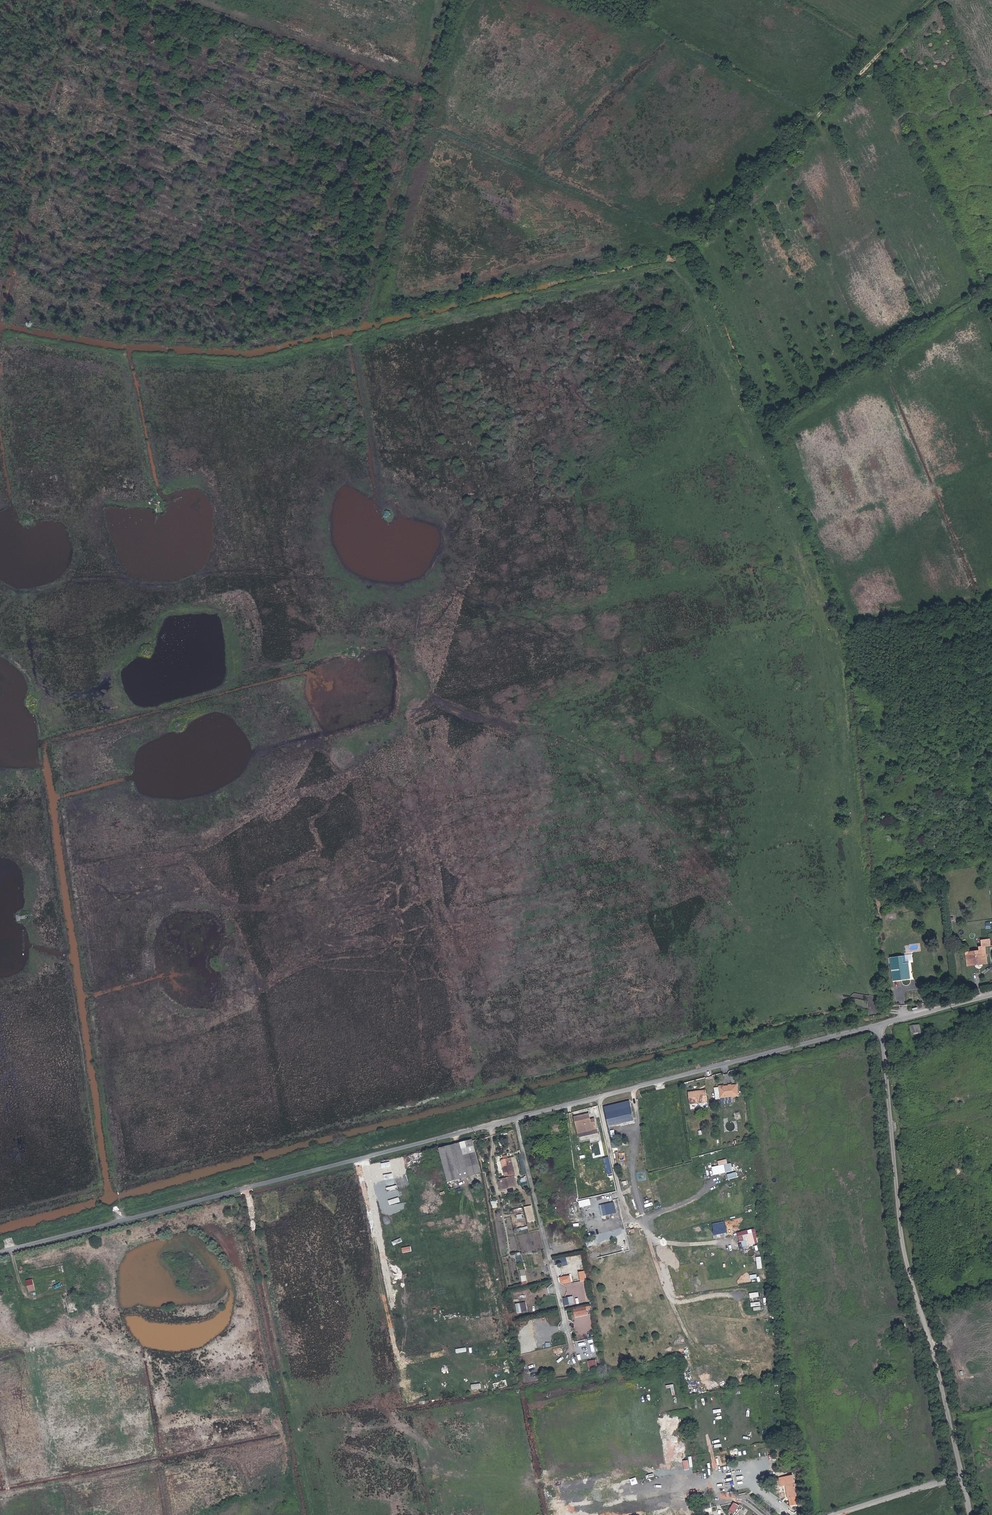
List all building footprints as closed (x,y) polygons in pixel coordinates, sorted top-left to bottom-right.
[(979,951),(979,957),(970,959),(970,955),(965,956),(966,969),(985,967),(983,950),(989,949),(988,943),(981,944),(982,950),(979,951)] [(902,963),(901,955),(889,956),(892,978),(904,977),(910,977),(908,962),(902,963)] [(925,1017),(906,1022),(910,1035),(923,1032),(922,1026),(928,1024),(925,1017)] [(741,1096),(740,1085),(722,1087),(723,1098),(741,1096)] [(709,1100),(708,1090),(690,1093),(691,1103),(709,1100)] [(631,1117),(627,1100),(601,1107),(605,1123),(631,1117)] [(578,1134),(596,1129),(593,1117),(590,1118),(589,1116),(575,1120),(578,1134)] [(549,1123),(549,1129),(550,1137),(560,1136),(559,1122),(549,1123)] [(437,1151),(446,1184),(480,1175),(471,1141),(437,1151)] [(498,1161),(502,1176),(497,1176),(499,1187),(513,1183),(510,1173),(512,1172),(509,1159),(498,1161)] [(731,1163),(728,1163),(727,1159),(718,1161),(719,1165),(724,1164),(726,1172),(733,1170),(731,1163)] [(610,1162),(604,1164),(607,1177),(613,1175),(610,1162)] [(712,1166),(713,1175),(721,1174),(720,1165),(712,1166)] [(590,1198),(579,1201),(580,1207),(591,1205),(590,1198)] [(613,1201),(599,1205),(603,1216),(617,1212),(613,1201)] [(533,1205),(524,1207),(528,1222),(536,1220),(533,1205)] [(724,1221),(712,1224),(713,1230),(725,1227),(724,1221)] [(737,1232),(741,1247),(759,1243),(755,1228),(737,1232)] [(551,1241),(551,1250),(560,1249),(560,1241),(551,1241)] [(554,1260),(556,1266),(568,1263),(566,1256),(554,1260)] [(525,1269),(520,1270),(522,1282),(528,1281),(525,1269)] [(60,1286),(57,1274),(47,1277),(49,1288),(60,1286)] [(31,1281),(25,1283),(27,1294),(34,1292),(31,1281)] [(704,1281),(695,1283),(696,1291),(705,1289),(704,1281)] [(573,1295),(563,1298),(565,1306),(575,1303),(573,1295)] [(526,1301),(515,1303),(517,1313),(528,1311),(526,1301)] [(574,1316),(587,1315),(587,1307),(573,1308),(574,1316)] [(588,1360),(589,1370),(597,1370),(597,1359),(588,1360)] [(773,1469),(764,1471),(766,1478),(774,1476),(773,1469)] [(729,1511),(735,1513),(738,1504),(733,1501),(729,1511)]
